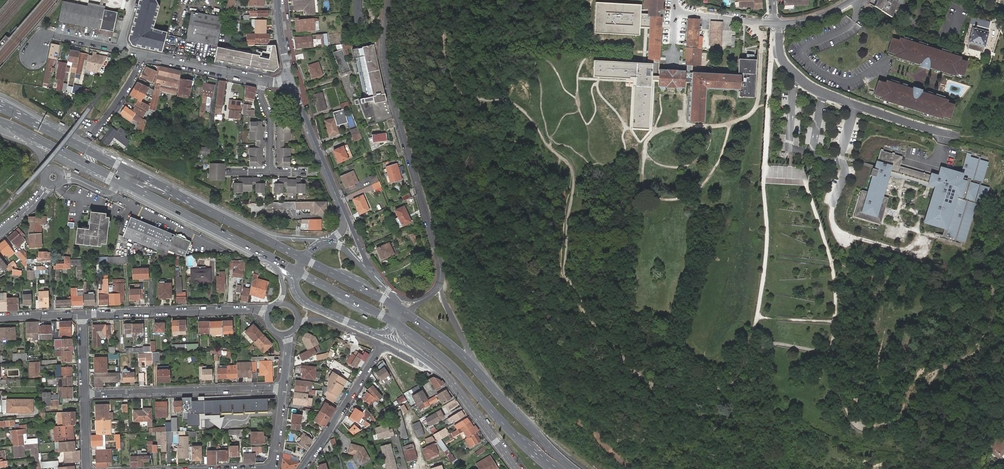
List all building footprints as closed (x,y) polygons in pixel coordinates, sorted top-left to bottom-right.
[(127,42),(127,44),(128,46),(130,47),(163,52),(167,32),(154,29),(159,7),(156,0),(139,0),(127,42)] [(313,0),(294,0),(295,10),(303,9),(305,9),(305,15),(314,14),(313,8),(312,7),(311,4),(313,1),(313,0)] [(741,80),(741,81),(741,76),(740,75),(690,72),(691,66),(700,67),(702,66),(702,49),(701,47),(696,47),(701,44),(701,43),(699,42),(699,29),(700,29),(701,27),(700,26),(699,26),(700,20),(699,18),(688,18),(687,19),(685,45),(688,46),(685,48),(685,55),(683,57),(682,60),(683,61),(686,61),(686,69),(660,68),(663,2),(664,1),(664,0),(646,0),(645,6),(647,7),(646,16),(648,17),(649,17),(646,62),(596,59),(595,76),(636,78),(633,128),(652,129),(655,81),(660,81),(660,86),(682,88),(684,86),(684,82),(690,82),(688,120),(689,122),(703,123),(704,122),(705,88),(742,90),(738,92),(738,95),(739,96),(753,97),(754,96),(756,60),(755,59),(739,58),(738,59),(737,72),(739,74),(742,74),(741,80)] [(736,1),(738,2),(738,8),(743,8),(743,7),(750,6),(750,7),(750,9),(761,9),(761,0),(736,0),(736,1)] [(876,3),(875,5),(892,17),(893,14),(899,1),(898,0),(877,0),(876,3)] [(107,30),(107,32),(112,33),(116,13),(104,11),(86,7),(62,2),(57,22),(62,23),(104,31),(104,29),(107,30)] [(642,4),(597,2),(596,32),(640,34),(642,4)] [(222,19),(222,17),(188,11),(183,37),(217,43),(222,19)] [(992,23),(987,22),(984,21),(979,19),(973,18),(971,21),(971,23),(974,24),(967,48),(971,49),(983,52),(990,29),(992,24),(992,23)] [(266,33),(266,19),(256,19),(255,33),(257,33),(266,33)] [(313,19),(298,20),(299,30),(314,29),(313,19)] [(722,22),(711,22),(710,45),(721,46),(722,22)] [(246,45),(254,45),(254,42),(259,42),(268,42),(268,33),(266,33),(257,33),(255,33),(246,33),(246,45)] [(308,46),(307,36),(294,38),(295,48),(308,46)] [(891,38),(886,52),(888,53),(892,54),(894,54),(893,57),(896,58),(905,61),(908,62),(913,63),(918,65),(929,69),(933,70),(938,72),(941,73),(950,76),(954,77),(955,74),(956,75),(960,76),(962,77),(966,63),(959,60),(960,58),(956,56),(951,55),(948,54),(940,51),(926,47),(917,44),(911,42),(902,39),(899,38),(898,40),(891,38)] [(353,46),(351,42),(342,46),(343,49),(333,53),(341,74),(351,71),(344,51),(347,49),(347,48),(353,46)] [(59,46),(52,44),(48,63),(47,65),(43,84),(43,87),(44,88),(45,86),(45,83),(48,84),(50,72),(51,68),(51,67),(53,60),(56,60),(59,46)] [(373,44),(352,49),(354,57),(356,57),(364,98),(362,98),(362,97),(358,98),(358,97),(357,97),(357,98),(354,99),(355,104),(359,103),(365,118),(374,116),(372,103),(385,101),(373,44)] [(258,55),(216,47),(213,62),(249,69),(249,68),(273,72),(274,67),(276,67),(277,62),(274,61),(268,60),(268,59),(258,57),(258,55)] [(76,51),(70,50),(68,61),(73,62),(72,66),(77,67),(80,54),(80,52),(79,52),(76,51)] [(275,51),(270,51),(269,57),(258,55),(258,57),(268,59),(268,60),(274,61),(275,57),(274,57),(275,51)] [(80,54),(77,67),(75,78),(80,80),(81,73),(82,73),(83,66),(86,66),(89,55),(80,54)] [(89,55),(86,66),(86,70),(97,73),(106,58),(93,55),(92,56),(89,55)] [(60,65),(58,64),(55,78),(59,79),(58,84),(62,85),(67,64),(61,63),(60,65)] [(315,75),(316,77),(321,75),(317,63),(307,66),(309,71),(310,76),(315,75)] [(176,93),(181,71),(159,66),(159,67),(154,90),(153,94),(158,95),(159,90),(176,93)] [(155,72),(146,67),(144,72),(143,72),(141,76),(151,81),(155,72)] [(190,81),(180,79),(177,95),(186,97),(187,95),(190,81)] [(948,119),(952,105),(945,103),(946,101),(942,99),(933,96),(930,95),(925,94),(921,92),(910,89),(905,87),(901,86),(897,84),(888,82),(885,80),(884,83),(877,80),(873,93),(919,108),(918,112),(919,113),(928,116),(931,117),(935,118),(940,120),(941,117),(942,118),(946,119),(948,119)] [(144,85),(136,81),(129,95),(138,100),(151,106),(153,94),(154,90),(144,85)] [(214,112),(221,113),(222,106),(222,105),(225,81),(218,81),(214,112)] [(214,84),(203,83),(201,101),(200,105),(200,109),(206,110),(206,106),(206,101),(207,95),(213,96),(214,84)] [(244,97),(254,98),(255,87),(245,85),(244,97)] [(77,87),(73,87),(72,93),(80,95),(82,88),(77,87)] [(919,108),(873,93),(872,95),(874,95),(878,97),(880,97),(879,99),(882,101),(891,103),(897,105),(906,108),(918,112),(919,108)] [(323,94),(313,97),(317,110),(327,107),(323,94)] [(138,114),(147,120),(148,113),(149,114),(150,112),(151,106),(138,100),(136,105),(137,106),(136,108),(135,108),(134,111),(135,112),(138,114)] [(240,102),(230,101),(228,119),(239,120),(240,102)] [(242,115),(252,116),(254,116),(254,112),(254,110),(247,110),(248,106),(243,105),(242,115)] [(132,121),(134,119),(132,118),(135,113),(125,108),(121,114),(132,121)] [(332,132),(333,134),(337,132),(335,125),(347,122),(343,108),(331,112),(332,117),(323,120),(328,133),(332,132)] [(138,132),(143,134),(147,120),(138,114),(135,112),(135,113),(132,118),(134,119),(140,124),(139,127),(138,130),(138,132)] [(250,147),(250,165),(262,166),(262,161),(264,161),(264,157),(262,157),(262,147),(264,148),(264,139),(262,139),(262,130),(264,130),(264,126),(262,126),(262,121),(250,121),(249,140),(256,140),(256,147),(250,147)] [(289,121),(278,121),(277,126),(275,126),(275,130),(277,130),(276,139),(275,139),(275,147),(276,148),(276,157),(275,157),(275,161),(277,161),(277,166),(289,166),(289,148),(283,147),(283,140),(290,140),(289,121)] [(125,137),(118,131),(112,126),(101,141),(109,145),(114,137),(126,147),(131,141),(125,137)] [(121,127),(118,131),(125,137),(128,133),(121,127)] [(386,134),(371,136),(372,141),(369,141),(373,149),(379,147),(378,142),(387,141),(386,134)] [(132,141),(140,146),(142,141),(135,137),(132,141)] [(347,145),(334,151),(338,163),(352,157),(347,145)] [(196,146),(195,153),(209,154),(210,147),(196,146)] [(872,176),(867,192),(863,191),(856,215),(880,222),(887,199),(883,197),(890,175),(933,188),(922,223),(947,230),(945,237),(965,243),(976,205),(984,207),(990,187),(982,185),(989,162),(970,156),(971,154),(967,153),(961,172),(940,165),(938,174),(931,172),(930,175),(899,166),(902,156),(881,150),(877,162),(876,161),(874,169),(873,168),(871,175),(872,176)] [(225,163),(210,163),(210,180),(225,180),(225,163)] [(387,167),(387,169),(390,177),(391,184),(402,181),(397,164),(387,167)] [(350,171),(340,175),(346,188),(349,186),(350,188),(356,186),(355,184),(355,183),(350,171)] [(369,180),(371,185),(378,181),(376,176),(369,180)] [(238,177),(238,182),(234,182),(233,192),(242,192),(242,191),(251,192),(251,187),(255,187),(255,193),(265,193),(264,183),(260,183),(260,178),(252,177),(252,179),(242,179),(242,177),(238,177)] [(274,183),(274,192),(283,193),(284,186),(287,186),(287,192),(296,192),(296,193),(305,193),(305,183),(300,183),(301,178),(296,178),(296,179),(287,179),(287,178),(279,178),(279,183),(274,183)] [(373,190),(380,187),(378,181),(371,185),(373,190)] [(363,210),(364,212),(368,210),(362,195),(353,199),(359,212),(363,210)] [(326,201),(310,202),(310,210),(310,213),(326,213),(326,201)] [(286,202),(268,202),(268,209),(296,210),(296,202),(293,202),(286,202)] [(310,210),(310,202),(296,202),(296,210),(310,210)] [(403,207),(395,211),(401,224),(409,220),(403,207)] [(104,214),(93,213),(93,219),(90,219),(89,230),(78,228),(76,244),(101,246),(101,243),(107,244),(109,218),(104,217),(104,214)] [(46,218),(29,219),(31,248),(43,247),(42,225),(46,224),(46,218)] [(320,229),(320,219),(309,219),(309,222),(309,229),(320,229)] [(189,242),(128,221),(123,235),(157,247),(155,252),(165,254),(167,249),(184,256),(189,242)] [(19,229),(8,237),(16,247),(24,240),(21,237),(24,235),(19,229)] [(0,245),(0,250),(4,255),(6,253),(9,257),(14,253),(5,241),(0,245)] [(388,244),(375,249),(381,262),(394,257),(388,244)] [(23,256),(19,251),(16,254),(22,262),(26,260),(23,256)] [(38,259),(38,261),(42,261),(42,258),(48,258),(48,260),(52,260),(52,252),(39,253),(40,259),(38,259)] [(54,265),(54,268),(70,268),(70,262),(70,258),(69,257),(65,257),(65,263),(56,263),(56,265),(54,265)] [(15,270),(12,265),(6,270),(6,269),(7,267),(0,258),(0,266),(4,272),(0,275),(0,277),(6,274),(13,271),(15,270)] [(240,268),(241,259),(233,258),(227,258),(227,268),(230,267),(230,264),(234,264),(234,268),(231,268),(231,271),(230,271),(230,276),(240,276),(240,272),(240,268)] [(132,279),(149,279),(149,267),(132,267),(132,279)] [(35,273),(48,272),(48,269),(44,269),(37,269),(30,269),(30,277),(35,277),(35,273)] [(204,282),(204,270),(192,271),(192,282),(204,282)] [(254,271),(251,270),(248,295),(251,295),(263,296),(265,279),(254,278),(255,273),(254,273),(254,271)] [(179,271),(175,271),(176,278),(176,302),(185,302),(185,293),(181,293),(180,293),(180,291),(181,291),(181,277),(179,277),(179,271)] [(216,276),(217,291),(224,291),(224,276),(224,272),(219,272),(219,276),(216,276)] [(107,294),(108,294),(108,278),(102,278),(102,292),(105,292),(105,294),(98,295),(99,305),(108,304),(107,294)] [(86,282),(84,282),(84,294),(85,305),(94,305),(94,294),(86,294),(86,282)] [(164,296),(164,298),(171,298),(171,283),(158,283),(158,296),(164,296)] [(123,284),(113,284),(113,293),(109,293),(109,304),(119,304),(119,301),(123,301),(123,284)] [(76,287),(70,287),(71,295),(72,295),(72,306),(82,305),(82,296),(77,296),(76,294),(76,287)] [(135,289),(129,289),(130,300),(140,300),(140,299),(143,299),(143,289),(135,289)] [(45,291),(39,291),(39,293),(39,306),(48,306),(47,295),(45,295),(45,291)] [(31,294),(23,295),(23,305),(29,305),(29,303),(32,303),(31,294)] [(7,310),(18,310),(18,295),(13,295),(13,298),(6,298),(7,310)] [(70,298),(56,298),(56,306),(70,306),(70,298)] [(70,336),(70,321),(59,321),(60,331),(60,336),(70,336)] [(198,321),(198,333),(209,333),(209,321),(198,321)] [(213,335),(222,334),(222,330),(221,321),(209,321),(209,333),(213,333),(213,335)] [(222,330),(222,334),(233,334),(232,330),(232,321),(221,321),(222,330)] [(29,340),(39,339),(39,333),(39,322),(27,322),(27,333),(26,333),(26,337),(29,337),(29,340)] [(164,323),(155,323),(155,332),(164,332),(164,323)] [(132,333),(132,324),(123,325),(124,334),(132,334),(132,333)] [(143,324),(132,324),(132,333),(143,332),(143,324)] [(43,333),(51,333),(51,331),(50,325),(40,325),(40,332),(40,333),(40,335),(43,335),(43,333)] [(105,325),(93,325),(93,338),(110,337),(109,326),(105,326),(105,325)] [(253,325),(245,332),(254,343),(254,342),(263,351),(266,348),(268,349),(272,345),(253,325)] [(7,340),(7,337),(15,337),(15,328),(0,328),(0,340),(7,340)] [(303,340),(308,350),(319,344),(315,337),(307,333),(305,334),(303,337),(303,340)] [(72,346),(72,338),(62,339),(60,339),(59,339),(59,343),(60,351),(67,350),(67,346),(72,346)] [(316,354),(314,351),(319,348),(317,346),(299,355),(301,359),(302,361),(316,354)] [(71,361),(71,350),(67,350),(60,351),(58,351),(55,351),(55,355),(58,355),(61,355),(61,362),(71,361)] [(361,366),(368,354),(364,351),(362,355),(358,352),(351,365),(355,367),(357,364),(361,366)] [(27,360),(27,352),(25,353),(19,353),(17,353),(16,353),(17,361),(27,360)] [(146,363),(152,363),(152,362),(152,357),(151,357),(151,352),(150,352),(138,352),(138,358),(146,357),(146,360),(146,363)] [(94,373),(107,372),(106,357),(94,358),(94,373)] [(265,357),(252,357),(252,361),(256,361),(260,361),(260,375),(264,375),(265,382),(272,382),(272,374),(271,375),(271,367),(271,361),(267,361),(265,361),(265,357)] [(248,378),(252,378),(252,377),(252,371),(252,363),(237,363),(237,369),(237,377),(247,377),(248,378)] [(56,369),(56,364),(53,365),(41,365),(42,377),(46,377),(45,370),(56,369)] [(316,367),(301,365),(300,372),(303,372),(302,378),(314,379),(316,367)] [(62,377),(72,377),(71,367),(60,368),(60,371),(58,371),(57,372),(57,377),(60,377),(62,377)] [(384,367),(375,373),(380,381),(389,376),(384,367)] [(123,370),(123,381),(134,381),(134,372),(130,372),(130,370),(128,370),(128,369),(127,369),(126,368),(124,369),(123,370)] [(206,368),(199,368),(199,381),(211,381),(211,371),(206,371),(206,368)] [(227,378),(227,369),(227,368),(218,368),(218,373),(218,378),(227,378)] [(227,378),(237,378),(237,377),(237,369),(227,369),(227,378)] [(169,370),(158,370),(158,382),(170,382),(169,370)] [(346,379),(333,371),(329,377),(326,398),(331,402),(346,379)] [(107,372),(94,373),(94,386),(103,386),(103,383),(120,383),(120,372),(107,372)] [(389,376),(380,381),(381,384),(390,379),(389,376)] [(72,385),(72,377),(62,377),(62,386),(72,385)] [(433,377),(431,379),(438,389),(444,385),(440,381),(438,380),(437,379),(433,377)] [(312,382),(296,380),(295,390),(305,391),(306,387),(311,388),(312,382)] [(371,386),(367,390),(374,397),(377,393),(371,386)] [(72,387),(58,387),(58,389),(59,397),(63,397),(72,397),(72,387)] [(415,394),(421,404),(430,398),(424,388),(415,394)] [(421,404),(417,406),(420,410),(438,400),(436,397),(438,396),(439,398),(442,403),(451,398),(445,389),(430,398),(421,404)] [(374,397),(373,397),(366,391),(361,398),(368,404),(371,401),(373,403),(376,400),(374,397)] [(50,392),(42,392),(43,405),(59,405),(58,395),(50,395),(50,392)] [(307,394),(294,392),(293,404),(306,405),(311,405),(311,399),(307,398),(307,394)] [(192,397),(182,398),(182,420),(187,420),(187,427),(200,426),(199,419),(220,418),(219,406),(221,406),(221,413),(231,413),(231,405),(233,405),(233,413),(243,413),(242,404),(245,404),(245,412),(267,411),(267,398),(192,401),(192,397)] [(456,399),(449,402),(452,408),(459,405),(456,399)] [(6,413),(33,412),(32,400),(6,400),(6,413)] [(182,410),(182,401),(174,402),(174,410),(182,410)] [(155,402),(156,416),(159,416),(167,416),(167,412),(166,402),(155,402)] [(320,410),(329,417),(334,408),(325,402),(320,410)] [(95,405),(95,420),(108,419),(109,419),(112,419),(112,412),(108,412),(108,405),(95,405)] [(368,415),(374,421),(376,420),(374,418),(368,410),(365,407),(362,412),(355,407),(352,412),(361,418),(365,420),(368,415)] [(152,421),(152,409),(143,409),(143,411),(143,413),(141,413),(141,411),(138,411),(138,421),(147,421),(147,426),(152,426),(152,421)] [(314,420),(324,426),(329,417),(320,410),(314,420)] [(392,412),(399,439),(406,437),(399,410),(392,412)] [(440,410),(426,419),(430,426),(444,417),(440,410)] [(461,410),(451,416),(447,419),(448,422),(453,419),(455,422),(464,416),(461,410)] [(73,425),(75,425),(75,412),(57,412),(58,426),(62,426),(63,426),(73,425)] [(361,418),(352,412),(348,418),(357,423),(357,422),(360,424),(359,425),(361,426),(365,420),(361,418)] [(292,424),(300,425),(301,416),(293,415),(292,424)] [(458,429),(470,421),(467,417),(455,424),(458,429)] [(108,419),(95,420),(96,430),(109,430),(109,419),(108,419)] [(421,421),(415,423),(419,436),(426,433),(421,421)] [(476,432),(479,430),(477,428),(476,426),(474,427),(470,421),(458,429),(451,433),(449,434),(448,435),(451,439),(453,437),(456,435),(463,431),(467,438),(470,436),(475,433),(476,432)] [(152,428),(152,433),(157,433),(166,432),(171,432),(171,423),(165,423),(165,428),(152,428)] [(353,424),(348,430),(352,433),(359,429),(353,424)] [(387,424),(374,427),(377,439),(393,434),(391,428),(388,429),(387,424)] [(58,443),(74,441),(73,425),(63,426),(62,426),(58,426),(56,426),(58,443)] [(445,427),(434,434),(438,441),(442,439),(448,435),(449,434),(445,427)] [(22,445),(37,443),(37,438),(23,439),(23,434),(27,434),(27,428),(21,429),(16,430),(11,430),(13,446),(22,445)] [(153,453),(157,452),(157,448),(161,448),(161,452),(166,451),(166,444),(166,432),(157,433),(157,438),(160,438),(161,445),(158,445),(153,446),(153,453)] [(305,434),(303,432),(299,437),(302,439),(300,441),(299,440),(298,442),(307,449),(310,444),(309,444),(312,440),(305,435),(305,434)] [(262,433),(251,433),(251,444),(265,444),(264,437),(263,437),(262,433)] [(480,440),(475,433),(470,436),(467,438),(465,439),(470,447),(480,440)] [(104,437),(104,435),(91,435),(91,446),(96,446),(96,449),(104,449),(104,445),(102,445),(101,437),(104,437)] [(178,451),(178,458),(190,458),(189,449),(188,449),(187,437),(178,438),(179,451),(178,451)] [(1003,453),(1003,439),(1003,440),(998,437),(987,449),(998,459),(1003,453)] [(445,452),(449,449),(442,439),(438,441),(437,442),(445,452)] [(38,449),(37,443),(22,445),(24,447),(25,450),(30,450),(30,459),(35,458),(38,458),(37,450),(38,449)] [(351,443),(348,453),(357,455),(361,462),(369,458),(363,447),(351,443)] [(380,446),(386,468),(397,468),(389,443),(380,446)] [(412,443),(402,445),(406,460),(416,457),(412,443)] [(430,456),(438,453),(442,451),(436,443),(424,447),(428,459),(431,458),(430,456)] [(484,444),(475,450),(478,454),(487,448),(484,444)] [(22,445),(13,446),(14,457),(25,456),(25,450),(24,447),(22,445)] [(201,447),(189,447),(189,449),(190,458),(190,460),(201,460),(201,447)] [(229,447),(229,457),(238,456),(238,447),(229,447)] [(97,468),(107,467),(107,462),(112,462),(111,449),(104,449),(96,449),(97,468)] [(452,462),(456,459),(449,449),(445,452),(449,457),(452,462)] [(79,461),(79,450),(67,451),(67,454),(63,455),(63,462),(68,461),(68,462),(79,461)] [(208,457),(204,457),(205,464),(208,463),(208,465),(218,464),(218,460),(218,451),(207,451),(208,457)] [(218,451),(218,460),(227,460),(226,451),(218,451)] [(137,457),(138,467),(144,466),(144,461),(148,461),(148,456),(146,456),(146,453),(141,453),(141,452),(137,452),(137,457)] [(243,464),(255,463),(254,454),(251,454),(243,454),(243,464)] [(299,463),(289,461),(290,456),(283,454),(281,468),(294,468),(299,463)] [(477,463),(481,468),(496,468),(498,467),(489,455),(477,463)] [(458,468),(455,465),(452,462),(449,457),(445,459),(449,464),(450,464),(454,468),(458,468)]
